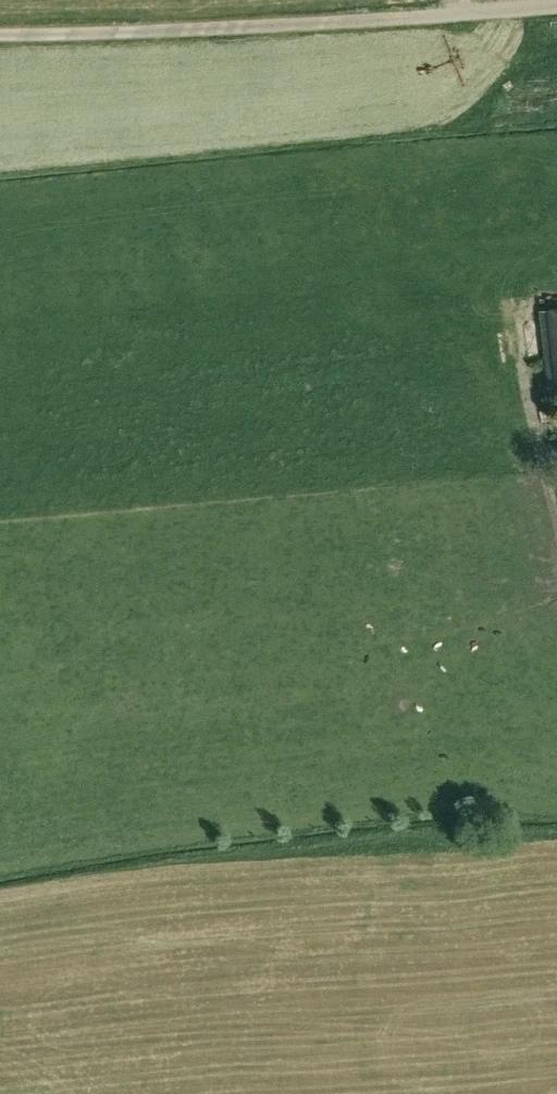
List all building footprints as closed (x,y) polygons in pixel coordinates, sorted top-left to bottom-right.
[(540,312),(549,388),(556,388),(556,310),(540,312)]
